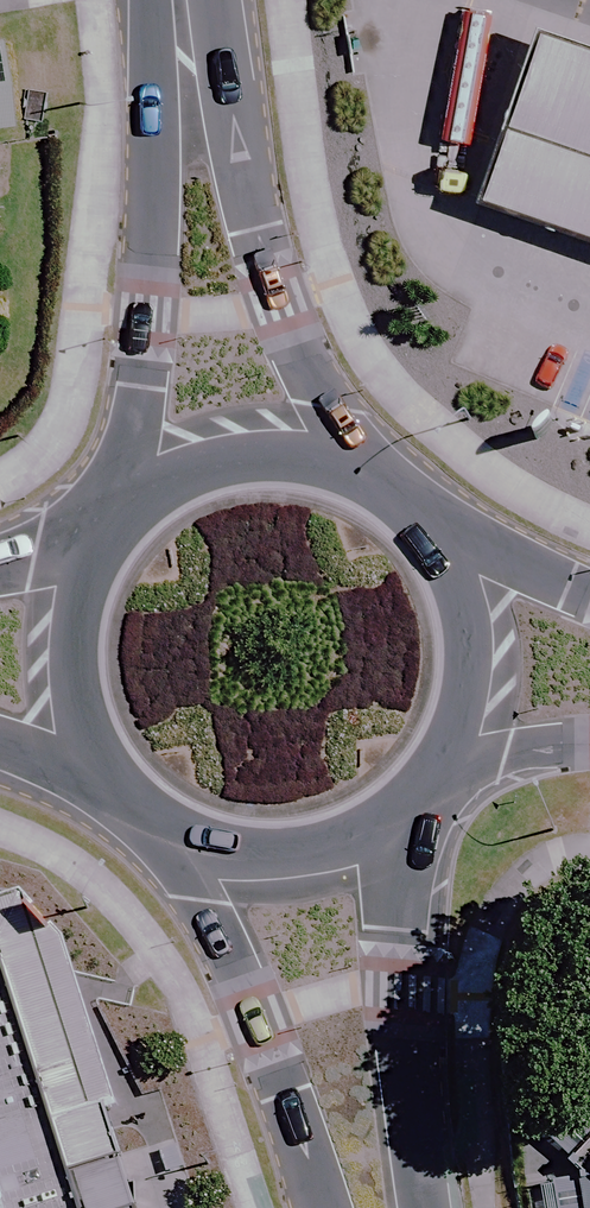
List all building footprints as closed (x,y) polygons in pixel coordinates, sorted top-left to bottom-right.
[(530,29),(474,192),(589,231),(589,49),(530,29)] [(0,878),(0,1207),(157,1207),(165,1205),(52,861),(0,878)]
